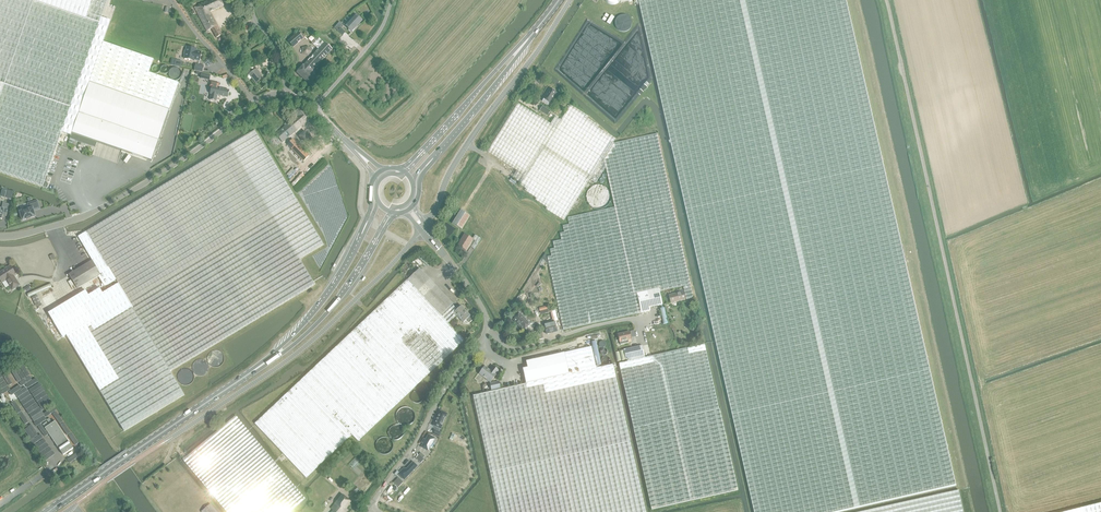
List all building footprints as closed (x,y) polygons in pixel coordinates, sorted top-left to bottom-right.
[(149,73),(154,60),(103,42),(110,21),(102,18),(103,13),(108,0),(0,0),(0,172),(43,187),(62,133),(71,136),(70,139),(95,148),(97,142),(152,161),(158,143),(179,83),(149,73)] [(199,17),(210,12),(210,13),(223,6),(220,0),(207,0),(208,2),(195,8),(199,17)] [(957,486),(903,251),(847,0),(649,0),(640,2),(733,416),(754,511),(839,511),(957,486)] [(221,35),(210,13),(210,12),(199,17),(206,32),(211,29),(216,38),(221,35)] [(356,27),(362,21),(355,15),(345,26),(351,32),(352,32),(351,31),(355,27),(356,27)] [(293,48),(303,39),(298,33),(288,42),(293,48)] [(311,72),(313,70),(332,50),(324,43),(324,44),(317,38),(312,44),(318,50),(306,63),(304,65),(297,73),(312,87),(319,80),(311,72)] [(227,46),(223,50),(228,56),(236,49),(232,44),(228,47),(227,46)] [(302,48),(302,54),(308,57),(312,51),(308,46),(302,48)] [(185,51),(184,55),(184,59),(195,62),(195,61),(199,62),(201,52),(193,51),(194,49),(187,47),(186,51),(185,51)] [(172,59),(170,65),(174,66),(181,68),(182,61),(172,59)] [(204,66),(195,64),(194,71),(202,73),(204,66)] [(256,84),(263,79),(258,73),(259,73),(256,69),(252,72),(250,70),(248,72),(249,75),(256,84)] [(217,100),(218,94),(229,97),(230,90),(219,87),(220,82),(211,80),(210,86),(212,86),(211,93),(212,93),(211,99),(217,100)] [(557,93),(556,93),(549,89),(543,99),(544,99),(542,101),(548,105),(550,103),(557,93)] [(547,116),(550,112),(543,107),(540,111),(547,116)] [(286,126),(275,135),(283,143),(289,138),(310,119),(301,108),(294,114),(297,117),(287,125),(286,125),(286,124),(285,125),(286,126)] [(103,294),(53,323),(62,338),(66,336),(123,431),(184,395),(170,371),(315,283),(300,258),(322,244),(254,131),(79,237),(102,275),(108,285),(117,280),(119,284),(103,294)] [(291,139),(286,143),(303,159),(307,154),(291,139)] [(286,147),(285,147),(294,156),(297,154),(292,150),(288,145),(286,147)] [(7,191),(5,198),(13,200),(15,192),(7,190),(7,191)] [(30,209),(20,212),(22,221),(27,219),(28,220),(31,219),(31,218),(36,217),(34,211),(40,209),(37,201),(28,204),(30,209)] [(2,219),(3,216),(6,216),(8,209),(9,205),(3,203),(2,209),(0,209),(0,219),(2,219)] [(461,230),(470,217),(461,211),(452,224),(461,230)] [(465,251),(472,240),(465,235),(461,241),(458,246),(465,251)] [(475,235),(472,239),(475,241),(471,248),(474,249),(481,239),(475,235)] [(92,262),(70,275),(78,289),(80,292),(83,291),(92,286),(93,289),(104,287),(108,285),(102,275),(101,275),(92,262)] [(3,283),(4,285),(8,283),(13,290),(20,286),(17,281),(16,282),(13,277),(16,275),(12,268),(3,273),(2,272),(0,273),(0,279),(3,283)] [(419,269),(408,280),(441,315),(453,304),(419,269)] [(441,316),(441,315),(408,280),(255,424),(306,479),(351,435),(358,442),(464,341),(441,316)] [(86,291),(48,314),(53,323),(103,294),(100,289),(89,296),(86,291)] [(671,303),(685,300),(683,292),(680,293),(680,290),(676,291),(677,294),(669,296),(671,303)] [(41,304),(37,296),(32,298),(35,307),(41,304)] [(470,323),(473,320),(461,307),(453,314),(455,317),(456,315),(463,323),(466,319),(470,323)] [(520,309),(513,316),(515,318),(514,319),(519,325),(519,327),(523,330),(524,329),(526,331),(534,324),(532,322),(524,313),(520,309)] [(555,324),(554,322),(544,324),(545,326),(546,334),(557,332),(555,324)] [(544,339),(542,332),(532,334),(534,341),(544,339)] [(628,341),(631,340),(629,332),(618,335),(620,343),(621,345),(628,344),(628,341)] [(523,369),(526,383),(596,368),(591,348),(564,354),(564,353),(526,362),(527,368),(523,369)] [(596,368),(526,383),(526,384),(473,396),(499,511),(645,511),(613,365),(596,369),(596,368)] [(498,371),(493,367),(490,371),(485,367),(479,374),(491,383),(496,376),(495,375),(498,371)] [(492,391),(500,389),(499,381),(490,383),(492,391)] [(12,402),(20,398),(15,390),(8,395),(12,402)] [(439,414),(434,427),(441,430),(446,417),(439,414)] [(305,500),(236,416),(183,461),(226,511),(290,511),(305,500)] [(63,456),(73,449),(55,422),(45,429),(63,456)] [(423,443),(421,447),(428,451),(435,439),(428,435),(425,440),(423,439),(422,442),(423,443)] [(420,463),(424,460),(423,459),(425,457),(420,453),(415,458),(420,463)] [(356,458),(349,465),(354,470),(361,463),(356,458)] [(400,476),(404,480),(417,466),(413,462),(405,471),(403,470),(401,472),(402,474),(400,476)] [(398,478),(394,483),(399,488),(403,483),(398,478)] [(355,485),(351,490),(356,495),(360,490),(355,485)] [(863,511),(964,511),(959,491),(863,511)] [(332,511),(346,511),(347,511),(345,509),(350,502),(342,495),(331,509),(333,511),(332,511)] [(1069,511),(1100,511),(1100,504),(1069,511)]
